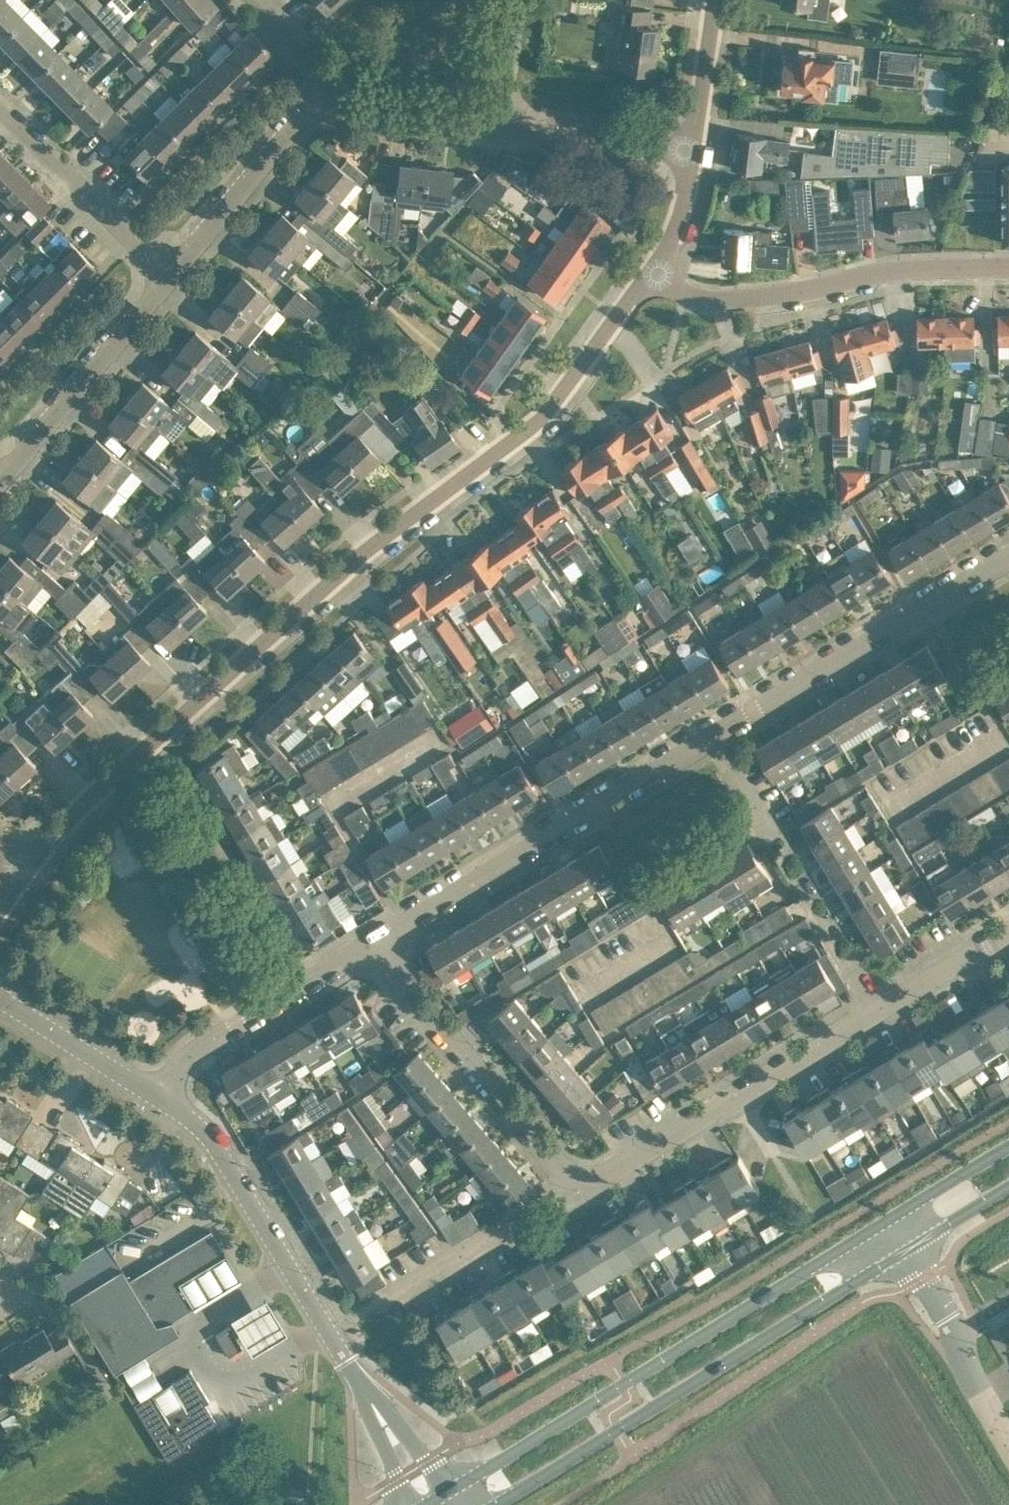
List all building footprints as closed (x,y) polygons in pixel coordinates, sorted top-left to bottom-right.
[(0,1),(0,37),(21,15),(6,0),(1,0),(0,1)] [(67,6),(73,0),(53,0),(42,10),(52,20),(66,6),(67,6)] [(77,0),(73,0),(67,6),(77,18),(86,10),(77,0)] [(95,13),(104,4),(100,0),(84,0),(95,13)] [(113,31),(121,23),(125,20),(111,4),(115,0),(109,0),(104,4),(95,13),(113,31)] [(175,6),(192,25),(215,4),(211,0),(181,0),(175,6)] [(334,0),(317,0),(325,8),(334,0)] [(544,6),(570,9),(571,0),(545,0),(544,6)] [(783,1),(810,5),(808,14),(827,17),(830,0),(783,0),(783,1)] [(217,10),(206,20),(215,29),(225,20),(230,25),(239,17),(226,2),(217,10)] [(616,49),(612,48),(610,64),(653,70),(660,27),(644,25),(646,9),(618,5),(616,22),(620,22),(616,49)] [(138,40),(129,49),(148,69),(157,61),(147,50),(153,44),(150,40),(173,18),(167,12),(138,41),(138,40)] [(0,37),(0,39),(17,56),(39,34),(21,15),(0,37)] [(91,32),(102,44),(111,36),(93,17),(84,25),(91,32)] [(203,40),(215,29),(206,20),(195,31),(203,40)] [(113,31),(129,49),(138,40),(121,23),(113,31)] [(232,48),(254,70),(273,52),(251,30),(232,48)] [(39,34),(17,56),(35,74),(57,51),(39,34)] [(120,46),(111,36),(102,44),(112,54),(120,46)] [(188,37),(169,55),(178,64),(196,46),(188,37)] [(215,65),(214,66),(237,88),(254,70),(232,48),(224,40),(207,57),(215,65)] [(783,89),(803,91),(803,93),(836,97),(838,77),(851,79),(852,60),(816,56),(816,47),(799,45),(798,59),(786,57),(783,89)] [(881,47),(879,66),(880,66),(919,70),(921,51),(881,47)] [(57,51),(35,74),(52,91),(75,69),(57,51)] [(127,55),(119,62),(136,80),(144,72),(134,61),(134,62),(127,55)] [(167,75),(178,64),(169,55),(158,66),(167,75)] [(197,83),(219,105),(237,88),(214,66),(197,83)] [(75,69),(52,91),(70,109),(92,87),(75,69)] [(144,81),(134,91),(142,99),(160,82),(152,73),(144,81)] [(179,101),(201,123),(219,105),(197,83),(179,101)] [(92,87),(70,109),(88,128),(110,106),(92,87)] [(131,110),(142,99),(134,91),(122,102),(131,110)] [(161,118),(183,141),(201,123),(179,101),(161,118)] [(108,138),(122,124),(127,120),(116,109),(98,127),(108,138)] [(143,136),(165,159),(183,141),(161,118),(143,136)] [(803,149),(800,176),(806,176),(928,171),(928,160),(946,161),(948,133),(835,126),(831,153),(803,149)] [(766,135),(757,134),(737,131),(732,166),(762,170),(763,156),(788,159),(791,140),(766,137),(766,135)] [(147,177),(165,159),(143,136),(124,154),(147,177)] [(13,165),(0,152),(0,177),(13,165)] [(510,153),(498,170),(526,190),(533,179),(542,167),(512,154),(510,153)] [(312,176),(336,197),(353,177),(359,182),(366,173),(346,157),(339,166),(329,157),(328,156),(312,176)] [(395,204),(420,207),(425,165),(400,162),(396,194),(395,204)] [(429,165),(425,165),(420,207),(421,207),(421,206),(442,209),(447,205),(455,206),(476,184),(481,178),(472,170),(466,177),(450,175),(451,168),(440,167),(440,164),(429,163),(429,165)] [(0,177),(0,201),(5,206),(30,182),(13,165),(0,177)] [(542,167),(533,179),(546,187),(556,173),(542,167)] [(970,168),(963,188),(995,188),(995,168),(970,168)] [(482,179),(481,178),(476,184),(477,184),(494,196),(497,199),(506,186),(488,172),(482,179)] [(896,209),(898,235),(930,231),(927,205),(910,207),(906,172),(875,174),(878,211),(896,209)] [(964,172),(955,173),(955,186),(959,186),(964,172)] [(751,176),(751,194),(785,193),(785,175),(751,176)] [(336,197),(312,176),(295,196),(320,217),(320,216),(332,226),(348,207),(336,197)] [(800,176),(785,176),(792,228),(810,227),(806,176),(800,176)] [(30,182),(5,206),(6,206),(0,212),(0,217),(16,233),(48,201),(30,182)] [(494,196),(477,184),(467,201),(483,213),(494,196)] [(874,232),(870,187),(855,188),(857,216),(832,218),(830,190),(813,191),(817,249),(838,247),(838,245),(846,244),(846,247),(864,245),(862,233),(874,232)] [(960,196),(956,206),(995,207),(995,196),(960,196)] [(367,222),(379,232),(382,207),(383,199),(370,198),(367,222)] [(583,202),(570,221),(595,240),(609,220),(583,202)] [(382,207),(379,232),(391,242),(395,208),(382,207)] [(265,232),(301,261),(301,262),(317,243),(282,212),(265,232)] [(43,214),(29,228),(25,232),(34,240),(52,222),(43,214)] [(563,230),(556,240),(581,259),(595,240),(570,221),(560,214),(554,223),(563,230)] [(540,229),(528,221),(521,231),(533,239),(540,229)] [(788,265),(789,245),(789,237),(784,237),(784,244),(772,244),(773,230),(724,227),(722,262),(788,265)] [(286,280),(301,261),(265,232),(248,252),(273,273),(275,272),(286,280)] [(334,243),(354,259),(362,249),(342,233),(334,243)] [(8,248),(16,257),(25,248),(17,240),(8,248)] [(556,240),(542,259),(568,278),(581,259),(556,240)] [(70,241),(52,258),(76,282),(93,265),(70,241)] [(334,243),(326,252),(346,268),(354,259),(334,243)] [(16,257),(8,248),(0,257),(0,273),(7,266),(16,257)] [(501,261),(498,265),(508,272),(511,268),(519,257),(508,249),(500,260),(501,261)] [(34,275),(58,300),(76,282),(52,258),(34,275)] [(554,297),(568,278),(542,259),(528,279),(554,297)] [(225,294),(262,325),(278,305),(266,295),(257,287),(242,274),(225,294)] [(34,275),(17,293),(41,317),(58,300),(34,275)] [(482,286),(493,294),(501,283),(489,275),(482,286)] [(308,315),(312,319),(320,309),(296,289),(288,299),(308,315)] [(23,334),(41,317),(17,293),(0,310),(0,311),(23,334)] [(246,344),(262,325),(225,294),(209,314),(234,334),(246,344)] [(396,296),(389,305),(396,310),(403,301),(396,296)] [(516,296),(502,315),(528,334),(542,314),(516,296)] [(300,324),(308,315),(288,299),(280,308),(300,324)] [(468,304),(461,314),(473,323),(481,313),(468,304)] [(5,352),(23,334),(0,311),(0,313),(2,314),(0,316),(0,347),(5,352)] [(473,323),(461,314),(454,324),(466,333),(473,323)] [(975,314),(946,315),(947,343),(948,357),(978,357),(977,342),(981,342),(980,326),(975,326),(975,314)] [(1008,341),(1008,314),(999,314),(999,325),(994,326),(994,342),(1008,341)] [(502,315),(489,334),(514,353),(528,334),(502,315)] [(913,344),(947,343),(946,315),(918,316),(918,327),(913,328),(913,344)] [(888,317),(860,324),(868,351),(900,342),(896,326),(891,328),(888,317)] [(873,370),(860,324),(833,332),(836,343),(831,345),(836,360),(841,359),(846,378),(873,370)] [(220,351),(195,330),(179,350),(214,380),(230,360),(220,351)] [(318,339),(302,358),(310,365),(317,358),(335,337),(329,332),(321,341),(318,339)] [(489,334),(475,353),(501,372),(514,353),(489,334)] [(783,346),(790,373),(822,364),(818,349),(813,350),(810,339),(783,346)] [(261,371),(271,379),(279,369),(250,345),(242,355),(261,371)] [(759,382),(790,373),(783,346),(756,354),(759,365),(754,367),(759,382)] [(198,399),(214,380),(179,350),(162,370),(187,391),(188,390),(198,399)] [(487,391),(501,372),(475,353),(462,372),(461,371),(455,379),(470,394),(477,384),(487,391)] [(242,355),(235,363),(254,380),(261,371),(242,355)] [(317,358),(310,365),(327,382),(334,375),(317,358)] [(722,412),(723,415),(739,406),(733,395),(746,387),(738,373),(734,376),(728,366),(704,380),(718,404),(717,404),(722,412)] [(897,370),(897,391),(910,392),(911,371),(897,370)] [(912,391),(929,391),(928,370),(912,370),(912,391)] [(700,428),(723,415),(722,412),(717,404),(718,404),(704,380),(680,393),(685,403),(681,406),(689,420),(694,417),(700,428)] [(126,401),(164,433),(180,413),(167,402),(142,381),(126,401)] [(290,395),(277,384),(266,398),(279,408),(290,395)] [(348,384),(335,390),(346,412),(359,406),(348,384)] [(759,408),(771,446),(772,445),(774,450),(787,446),(780,423),(781,422),(772,391),(757,396),(760,407),(759,408)] [(371,398),(361,407),(384,431),(400,448),(413,439),(429,463),(457,443),(423,393),(402,407),(418,430),(407,437),(371,398)] [(817,432),(833,430),(829,395),(814,396),(817,432)] [(842,430),(849,430),(849,395),(834,396),(834,430),(842,430)] [(292,397),(280,407),(289,417),(300,407),(292,397)] [(164,433),(126,401),(109,421),(134,442),(134,441),(144,449),(160,430),(164,433)] [(195,411),(215,427),(223,417),(203,401),(195,411)] [(657,406),(635,420),(682,493),(695,486),(664,438),(674,432),(657,406)] [(338,449),(359,473),(379,456),(369,445),(384,431),(361,407),(328,437),(327,438),(338,449)] [(764,448),(771,446),(759,408),(745,412),(754,442),(761,440),(764,448)] [(207,437),(215,427),(195,411),(187,421),(207,437)] [(1008,443),(1008,421),(981,416),(975,450),(993,453),(993,449),(1007,451),(1008,443)] [(975,450),(979,421),(963,419),(959,447),(975,450)] [(613,434),(630,461),(640,454),(665,494),(677,487),(667,470),(635,420),(613,434)] [(262,429),(252,438),(261,447),(270,439),(262,429)] [(849,454),(849,430),(842,430),(834,430),(834,443),(834,454),(849,454)] [(584,453),(615,502),(618,500),(630,519),(640,513),(621,483),(616,487),(608,474),(630,461),(613,434),(584,453)] [(104,478),(116,487),(132,468),(120,458),(121,458),(96,437),(79,457),(104,478)] [(719,486),(716,481),(690,437),(676,446),(701,489),(708,485),(712,491),(719,486)] [(338,449),(327,438),(308,455),(303,450),(299,454),(299,448),(291,439),(283,446),(296,461),(321,488),(330,480),(340,491),(359,473),(338,449)] [(872,445),(870,468),(889,470),(891,447),(872,445)] [(623,515),(615,502),(584,453),(562,467),(579,493),(589,487),(612,522),(623,515)] [(960,466),(961,466),(982,464),(982,467),(996,466),(995,453),(960,457),(960,466)] [(321,488),(296,461),(280,476),(260,454),(248,464),(273,493),(302,525),(322,507),(312,496),(321,488)] [(215,455),(206,466),(214,472),(223,462),(215,455)] [(100,507),(116,487),(104,478),(79,457),(63,477),(88,498),(88,497),(100,507)] [(940,468),(961,466),(960,466),(960,457),(939,458),(940,468)] [(168,484),(169,483),(176,474),(157,458),(149,467),(168,484)] [(188,498),(169,483),(168,484),(149,467),(141,477),(160,493),(164,489),(183,505),(188,498)] [(902,468),(895,474),(906,491),(922,481),(913,467),(902,468)] [(842,500),(853,493),(865,485),(866,468),(842,468),(842,500)] [(176,476),(171,483),(176,487),(182,481),(176,476)] [(995,523),(1008,514),(1008,496),(1000,480),(977,494),(995,523)] [(860,496),(865,504),(883,492),(878,484),(860,496)] [(553,487),(535,500),(568,547),(580,564),(592,556),(566,517),(572,513),(553,487)] [(302,525),(273,493),(257,507),(246,496),(235,507),(239,512),(247,521),(264,539),(273,531),(283,542),(302,525)] [(977,494),(956,507),(974,536),(995,523),(977,494)] [(55,499),(39,518),(79,551),(92,535),(106,547),(115,535),(97,520),(90,528),(55,499)] [(521,519),(535,539),(539,536),(539,535),(542,533),(564,565),(575,558),(568,547),(535,500),(517,512),(521,519)] [(851,502),(825,519),(830,527),(857,510),(851,502)] [(934,520),(952,549),(974,536),(956,507),(934,520)] [(117,536),(135,554),(143,545),(126,527),(105,510),(97,520),(115,535),(117,536)] [(215,543),(245,576),(264,559),(254,548),(264,539),(247,521),(239,512),(229,521),(233,526),(215,543)] [(62,571),(79,551),(39,518),(22,538),(62,571)] [(761,550),(776,542),(762,518),(747,527),(761,550)] [(531,584),(551,613),(562,605),(527,554),(533,550),(528,543),(535,539),(521,519),(496,536),(530,585),(531,584)] [(739,519),(724,528),(739,554),(754,546),(739,519)] [(813,539),(830,527),(825,519),(807,530),(813,539)] [(913,533),(931,562),(952,549),(934,520),(913,533)] [(187,546),(195,556),(215,540),(206,530),(187,546)] [(797,530),(778,542),(784,550),(803,538),(797,530)] [(692,532),(678,541),(692,561),(705,553),(692,532)] [(909,575),(931,562),(913,533),(891,546),(909,575)] [(155,534),(146,542),(157,555),(166,546),(155,534)] [(117,536),(109,543),(120,554),(118,556),(125,563),(135,554),(117,536)] [(546,608),(530,585),(496,536),(475,551),(493,577),(506,569),(505,573),(535,616),(546,608)] [(851,561),(869,590),(891,577),(867,538),(845,551),(847,553),(846,553),(851,561)] [(767,561),(784,550),(778,542),(762,553),(767,561)] [(190,572),(207,591),(216,582),(226,593),(245,576),(215,543),(196,560),(191,554),(181,562),(186,568),(190,572)] [(453,566),(485,614),(504,641),(517,632),(487,589),(484,584),(493,577),(475,551),(453,566)] [(830,574),(847,603),(869,590),(851,561),(846,553),(825,566),(830,574)] [(26,603),(43,583),(32,574),(9,555),(0,566),(0,581),(26,603)] [(116,558),(103,571),(110,578),(125,563),(118,556),(116,558)] [(746,582),(754,595),(758,593),(753,587),(761,582),(757,575),(764,570),(758,562),(741,574),(746,582)] [(501,662),(513,654),(485,614),(453,566),(435,578),(449,598),(453,605),(460,600),(475,622),(475,623),(492,649),(501,662)] [(157,594),(161,598),(188,627),(207,610),(197,599),(207,591),(190,572),(186,568),(176,577),(176,576),(157,594)] [(100,570),(83,587),(91,597),(99,589),(110,578),(103,571),(101,569),(100,570)] [(728,594),(746,582),(741,574),(723,586),(728,594)] [(808,587),(826,616),(847,603),(830,574),(808,587)] [(698,576),(692,580),(700,593),(706,589),(698,576)] [(424,577),(405,589),(457,665),(470,656),(443,617),(438,621),(431,611),(449,598),(435,578),(428,583),(424,577)] [(74,578),(65,586),(65,587),(83,605),(91,597),(83,587),(74,578)] [(26,603),(0,581),(0,614),(15,626),(31,607),(26,603)] [(644,604),(643,605),(655,624),(678,609),(659,581),(638,595),(644,604)] [(55,596),(53,598),(71,617),(74,614),(75,613),(82,606),(83,605),(65,587),(65,586),(55,596)] [(787,600),(804,629),(826,616),(808,587),(787,600)] [(83,605),(82,606),(75,613),(88,626),(111,602),(99,589),(91,597),(83,605)] [(446,652),(448,652),(437,636),(405,589),(387,602),(405,628),(416,621),(423,631),(418,634),(446,674),(456,666),(446,652)] [(716,590),(693,605),(698,613),(725,596),(721,591),(718,593),(716,590)] [(133,605),(123,613),(137,629),(149,642),(159,634),(168,645),(188,627),(161,598),(157,594),(138,610),(133,605)] [(765,613),(783,642),(804,629),(787,600),(765,613)] [(614,616),(630,639),(635,636),(636,636),(655,624),(643,605),(642,605),(642,604),(617,620),(615,616),(614,616)] [(689,608),(663,625),(668,633),(694,615),(689,608)] [(743,626),(761,655),(783,642),(765,613),(743,626)] [(603,642),(602,643),(609,653),(617,648),(630,639),(614,616),(595,628),(603,642)] [(651,644),(668,633),(663,625),(646,636),(651,644)] [(739,669),(761,655),(743,626),(721,640),(739,669)] [(118,645),(108,654),(130,679),(150,662),(140,651),(149,642),(137,629),(130,637),(124,631),(114,640),(118,645)] [(13,639),(31,657),(40,648),(22,630),(13,639)] [(359,674),(363,678),(382,661),(374,652),(355,630),(335,647),(355,669),(359,674)] [(635,636),(630,639),(617,648),(622,656),(641,644),(636,636),(635,636)] [(84,666),(59,637),(49,646),(70,670),(92,694),(101,685),(111,696),(130,679),(108,654),(97,664),(95,662),(88,662),(84,666)] [(22,666),(31,657),(13,639),(4,648),(22,666)] [(588,667),(600,660),(600,659),(609,653),(602,643),(600,644),(600,645),(582,657),(588,667)] [(905,656),(930,696),(934,703),(944,697),(934,680),(946,673),(927,643),(905,656)] [(690,668),(707,698),(729,684),(705,645),(683,658),(690,668)] [(340,691),(344,695),(363,678),(359,674),(355,669),(335,647),(316,664),(336,686),(340,691)] [(600,659),(600,660),(605,667),(622,656),(617,648),(609,653),(600,659)] [(566,653),(552,663),(554,664),(565,681),(565,682),(587,668),(579,657),(572,662),(566,653)] [(884,669),(908,709),(930,696),(905,656),(884,669)] [(411,666),(406,658),(392,667),(411,696),(425,686),(411,666)] [(297,682),(317,703),(318,703),(326,711),(344,695),(340,691),(336,686),(316,664),(297,682)] [(554,664),(545,671),(556,687),(565,681),(554,664)] [(596,668),(578,680),(583,688),(601,676),(596,668)] [(668,681),(686,711),(707,698),(690,668),(668,681)] [(863,682),(881,712),(887,722),(908,709),(884,669),(863,682)] [(41,695),(73,730),(92,713),(83,702),(92,694),(70,670),(41,695)] [(501,671),(495,675),(516,706),(517,705),(521,710),(526,707),(523,704),(520,699),(501,671)] [(578,680),(557,694),(562,702),(566,700),(573,702),(581,696),(578,692),(583,688),(578,680)] [(647,694),(664,724),(686,711),(668,681),(647,694)] [(279,699),(298,720),(306,729),(316,720),(308,712),(317,703),(297,682),(279,699)] [(842,695),(860,725),(881,712),(863,682),(842,695)] [(995,691),(1008,714),(1008,682),(995,691)] [(21,713),(13,721),(35,745),(44,737),(54,748),(73,730),(41,695),(40,694),(20,712),(21,713)] [(546,724),(547,724),(551,721),(553,713),(551,710),(562,702),(557,694),(536,708),(546,724)] [(625,708),(643,737),(664,724),(647,694),(625,708)] [(821,708),(839,738),(860,725),(842,695),(821,708)] [(410,705),(425,729),(437,721),(423,697),(410,705)] [(279,738),(298,720),(279,699),(259,716),(279,738)] [(448,723),(463,745),(494,725),(479,703),(448,723)] [(494,704),(487,708),(494,719),(501,714),(494,704)] [(410,705),(363,734),(377,758),(425,729),(410,705)] [(360,713),(367,724),(390,710),(388,708),(374,716),(369,708),(360,713)] [(549,727),(547,724),(546,724),(536,708),(511,725),(522,743),(549,727)] [(603,721),(621,750),(643,737),(625,708),(603,721)] [(800,720),(818,750),(839,738),(821,708),(800,720)] [(942,717),(948,727),(962,719),(956,709),(942,717)] [(346,737),(367,724),(360,713),(338,727),(346,737)] [(582,734),(600,763),(621,750),(603,721),(594,726),(589,717),(576,725),(582,734)] [(936,735),(948,727),(942,717),(930,725),(936,735)] [(0,751),(0,764),(16,782),(35,765),(25,754),(35,745),(13,721),(12,721),(10,719),(0,728),(0,744),(3,748),(0,751)] [(778,733),(797,763),(818,750),(800,720),(778,733)] [(247,731),(271,757),(281,748),(257,722),(247,731)] [(560,747),(578,776),(600,763),(582,734),(576,725),(555,738),(561,747),(560,747)] [(892,761),(906,753),(900,743),(894,732),(880,741),(887,754),(892,761)] [(498,733),(479,745),(484,753),(503,741),(498,733)] [(775,776),(797,763),(778,733),(757,746),(775,776)] [(351,741),(365,765),(377,758),(363,734),(351,741)] [(316,740),(323,751),(332,745),(325,735),(316,740)] [(900,743),(906,753),(919,745),(913,735),(900,743)] [(303,763),(323,751),(316,740),(294,754),(303,763)] [(339,748),(353,772),(365,765),(351,741),(339,748)] [(199,767),(213,790),(239,774),(250,767),(234,742),(222,749),(224,752),(199,767)] [(467,764),(484,753),(479,745),(462,756),(467,764)] [(870,761),(858,769),(864,778),(885,765),(874,746),(864,752),(870,761)] [(556,790),(578,776),(560,747),(538,760),(556,790)] [(299,768),(281,748),(271,757),(287,774),(299,768)] [(327,755),(342,779),(353,772),(339,748),(327,755)] [(450,751),(431,762),(436,771),(455,759),(450,751)] [(315,762),(330,786),(342,779),(327,755),(315,762)] [(1008,778),(1008,756),(999,762),(1008,778)] [(298,785),(303,794),(314,787),(316,790),(318,793),(330,786),(315,762),(303,770),(308,779),(298,785)] [(419,781),(436,771),(431,762),(414,773),(419,781)] [(498,775),(516,804),(538,791),(520,762),(498,775)] [(1002,790),(1008,786),(1008,778),(999,762),(989,768),(1002,790)] [(16,782),(0,764),(0,796),(16,782)] [(979,774),(992,796),(1002,790),(989,768),(979,774)] [(851,786),(864,778),(858,769),(853,772),(845,777),(851,786)] [(213,790),(226,811),(252,796),(252,795),(239,774),(213,790)] [(968,781),(982,802),(992,796),(979,774),(968,781)] [(477,788),(495,817),(516,804),(498,775),(477,788)] [(406,777),(388,788),(393,797),(412,785),(406,777)] [(829,787),(816,795),(821,804),(843,791),(835,778),(827,783),(829,787)] [(958,787),(971,808),(982,802),(968,781),(958,787)] [(328,809),(318,793),(316,790),(314,787),(303,794),(293,800),(300,812),(303,810),(309,820),(328,809)] [(948,793),(961,815),(971,808),(958,787),(948,793)] [(376,807),(393,797),(388,788),(370,799),(376,807)] [(455,801),(473,831),(495,817),(477,788),(455,801)] [(252,796),(226,811),(239,833),(268,816),(261,805),(269,800),(262,790),(252,796)] [(862,798),(870,811),(879,806),(871,792),(862,798)] [(938,799),(951,821),(961,815),(948,793),(938,799)] [(808,812),(821,804),(816,795),(803,803),(808,812)] [(928,805),(941,827),(951,821),(938,799),(928,805)] [(434,814),(452,844),(473,831),(455,801),(434,814)] [(368,812),(363,803),(345,814),(350,823),(368,812)] [(815,844),(845,826),(832,804),(802,822),(803,824),(800,826),(807,838),(810,836),(815,844)] [(977,812),(983,821),(996,813),(990,804),(977,812)] [(917,812),(931,833),(941,827),(928,805),(917,812)] [(884,814),(879,806),(870,811),(870,812),(871,811),(874,816),(879,817),(884,814)] [(907,818),(920,840),(931,833),(917,812),(907,818)] [(970,829),(983,821),(977,812),(964,820),(970,829)] [(239,833),(252,855),(279,839),(286,834),(273,813),(268,816),(239,833)] [(412,827),(430,857),(452,844),(434,814),(412,827)] [(910,846),(920,840),(907,818),(897,824),(910,846)] [(324,829),(329,837),(341,830),(336,822),(324,829)] [(815,844),(828,865),(858,847),(845,826),(815,844)] [(391,841),(408,870),(430,857),(412,827),(391,841)] [(339,861),(340,861),(354,852),(346,840),(346,839),(341,830),(329,837),(335,846),(325,852),(333,865),(339,861)] [(935,838),(940,847),(954,839),(948,830),(935,838)] [(888,841),(895,854),(905,848),(897,835),(888,841)] [(928,855),(940,847),(935,838),(922,845),(928,855)] [(1008,864),(1008,838),(998,845),(1008,864)] [(252,855),(265,876),(292,861),(279,839),(252,855)] [(386,883),(408,870),(391,841),(369,854),(386,883)] [(726,854),(754,898),(752,894),(772,882),(766,871),(766,870),(748,841),(726,854)] [(578,855),(596,885),(618,872),(599,842),(578,855)] [(995,888),(1008,880),(1008,864),(998,845),(976,858),(995,888)] [(828,865),(841,887),(871,869),(858,847),(828,865)] [(913,861),(905,848),(895,854),(903,867),(913,861)] [(353,883),(356,881),(367,874),(354,852),(340,861),(348,874),(348,875),(353,883)] [(705,867),(723,897),(732,911),(754,898),(726,854),(705,867)] [(556,868),(575,898),(596,885),(578,855),(556,868)] [(955,871),(973,901),(995,888),(976,858),(955,871)] [(952,914),(973,901),(955,871),(948,859),(926,872),(933,884),(952,914)] [(292,861),(265,876),(278,898),(311,878),(306,869),(299,873),(292,861)] [(684,879),(702,909),(723,897),(705,867),(684,879)] [(535,881),(553,911),(575,898),(556,868),(535,881)] [(871,869),(841,887),(854,908),(884,890),(871,869)] [(380,895),(367,874),(356,881),(353,883),(367,904),(380,895)] [(316,875),(311,878),(278,898),(292,920),(318,904),(329,897),(316,875)] [(913,883),(921,896),(930,890),(922,877),(913,883)] [(665,891),(662,893),(672,908),(666,912),(674,926),(702,909),(684,879),(672,887),(670,884),(663,887),(665,891)] [(514,894),(537,932),(538,931),(541,937),(551,931),(543,918),(553,911),(535,881),(514,894)] [(854,908),(867,929),(897,911),(884,890),(854,908)] [(938,903),(930,890),(921,896),(929,909),(938,903)] [(493,907),(511,937),(516,945),(537,932),(514,894),(493,907)] [(609,907),(615,917),(621,926),(649,908),(642,896),(635,901),(631,894),(609,907)] [(318,904),(292,920),(305,942),(342,919),(329,897),(318,904)] [(767,920),(772,929),(793,916),(785,903),(764,915),(767,920)] [(472,919),(490,950),(511,937),(493,907),(472,919)] [(910,932),(897,911),(867,929),(880,951),(910,932)] [(608,933),(621,926),(615,917),(602,924),(608,933)] [(451,932),(469,962),(490,950),(472,919),(451,932)] [(759,937),(772,929),(767,920),(754,928),(759,937)] [(775,934),(781,943),(783,942),(786,947),(805,936),(797,921),(775,934)] [(573,942),(578,951),(599,938),(591,924),(570,937),(573,942)] [(447,976),(469,962),(451,932),(429,946),(447,976)] [(775,934),(754,947),(760,956),(781,943),(775,934)] [(724,946),(730,955),(743,947),(737,938),(724,946)] [(552,954),(551,955),(557,964),(578,951),(573,942),(560,950),(551,945),(547,947),(552,954)] [(724,946),(696,963),(702,972),(730,955),(724,946)] [(754,947),(733,960),(739,969),(760,956),(754,947)] [(678,957),(691,979),(702,972),(696,963),(689,950),(678,957)] [(551,955),(530,968),(536,977),(557,964),(551,955)] [(796,968),(814,998),(836,985),(818,955),(796,968)] [(667,963),(680,985),(691,979),(678,957),(667,963)] [(733,960),(712,973),(717,982),(739,969),(733,960)] [(656,970),(670,992),(680,985),(667,963),(656,970)] [(506,975),(515,990),(536,977),(530,968),(518,975),(513,967),(505,972),(507,975),(506,975)] [(775,981),(793,1011),(814,998),(796,968),(775,981)] [(556,995),(561,991),(571,985),(561,969),(537,983),(541,989),(545,992),(550,994),(554,991),(556,995)] [(646,976),(659,998),(670,992),(656,970),(646,976)] [(712,973),(690,986),(696,995),(717,982),(712,973)] [(753,994),(772,1024),(793,1011),(775,981),(771,974),(749,987),(753,994)] [(500,985),(487,993),(493,1003),(515,990),(506,975),(497,980),(500,985)] [(635,983),(648,1005),(659,998),(646,976),(635,983)] [(732,1007),(751,1037),(772,1024),(753,994),(749,987),(746,982),(726,994),(733,1006),(732,1007)] [(624,989),(637,1011),(648,1005),(635,983),(624,989)] [(583,1005),(571,985),(561,991),(575,1013),(583,1005)] [(690,986),(669,999),(675,1008),(696,995),(690,986)] [(1008,1021),(1008,991),(1007,993),(1004,988),(993,994),(1008,1021)] [(614,996),(627,1018),(637,1011),(624,989),(614,996)] [(333,1004),(349,1030),(357,1044),(379,1030),(355,991),(333,1004)] [(464,1021),(493,1003),(487,993),(457,1012),(464,1021)] [(999,1043),(1008,1037),(1008,1021),(993,994),(982,1000),(985,1006),(979,1010),(999,1043)] [(489,1019),(506,1038),(532,1016),(516,996),(489,1019)] [(603,1003),(616,1024),(627,1018),(614,996),(603,1003)] [(669,999),(648,1011),(654,1021),(675,1008),(669,999)] [(605,1031),(616,1024),(603,1003),(592,1009),(605,1031)] [(327,1044),(328,1043),(349,1030),(333,1004),(311,1017),(327,1044)] [(711,1020),(729,1050),(751,1037),(732,1007),(711,1019),(711,1020)] [(959,1015),(982,1054),(999,1043),(979,1010),(972,1013),(969,1008),(959,1015)] [(690,1033),(708,1063),(729,1050),(711,1020),(711,1019),(705,1009),(684,1022),(690,1032),(690,1033)] [(632,1034),(654,1021),(648,1011),(627,1025),(632,1034)] [(580,1021),(587,1033),(597,1028),(589,1015),(580,1021)] [(945,1030),(965,1064),(971,1074),(988,1063),(982,1054),(959,1015),(948,1021),(951,1026),(945,1030)] [(532,1016),(506,1038),(522,1057),(548,1034),(532,1016)] [(290,1030),(312,1067),(334,1054),(328,1043),(327,1044),(311,1017),(290,1030)] [(268,1044),(284,1070),(290,1078),(299,1072),(300,1074),(311,1067),(312,1068),(312,1067),(290,1030),(287,1026),(278,1031),(281,1036),(268,1044)] [(604,1041),(597,1028),(587,1033),(595,1047),(604,1041)] [(907,1044),(927,1078),(943,1068),(947,1075),(948,1074),(920,1029),(910,1035),(913,1040),(907,1044)] [(935,1029),(925,1036),(948,1074),(954,1083),(971,1074),(965,1064),(945,1030),(938,1034),(935,1029)] [(669,1045),(687,1075),(708,1063),(690,1033),(669,1045)] [(548,1034),(522,1057),(538,1076),(565,1053),(548,1034)] [(616,1040),(622,1050),(631,1044),(625,1034),(616,1040)] [(393,1048),(401,1058),(409,1051),(400,1041),(393,1048)] [(886,1050),(910,1088),(927,1078),(907,1044),(900,1048),(897,1043),(886,1050)] [(246,1057),(262,1083),(284,1070),(268,1044),(246,1057)] [(622,1050),(630,1063),(639,1057),(631,1044),(622,1050)] [(665,1089),(687,1075),(669,1045),(647,1059),(665,1089)] [(397,1070),(414,1090),(436,1070),(419,1050),(397,1070)] [(873,1065),(898,1107),(899,1108),(916,1098),(910,1088),(886,1050),(876,1056),(879,1061),(873,1065)] [(565,1053),(538,1076),(554,1095),(581,1072),(565,1053)] [(262,1083),(246,1057),(224,1070),(240,1096),(262,1083)] [(368,1063),(371,1067),(379,1077),(387,1070),(376,1057),(368,1063)] [(634,1078),(646,1098),(659,1090),(639,1057),(630,1063),(627,1066),(627,1067),(624,1069),(630,1080),(634,1078)] [(852,1070),(881,1118),(898,1107),(873,1065),(866,1069),(863,1064),(852,1070)] [(371,1083),(379,1077),(371,1067),(363,1073),(371,1083)] [(436,1070),(414,1090),(430,1109),(453,1089),(436,1070)] [(838,1086),(859,1119),(864,1128),(881,1118),(852,1070),(842,1077),(845,1082),(838,1086)] [(581,1072),(554,1095),(570,1114),(597,1091),(581,1072)] [(1000,1079),(1008,1093),(1008,1092),(1008,1073),(1000,1079)] [(818,1091),(842,1130),(859,1119),(838,1086),(832,1090),(829,1085),(818,1091)] [(985,1096),(990,1104),(1007,1094),(1002,1085),(985,1096)] [(328,1094),(335,1105),(344,1100),(337,1089),(328,1094)] [(453,1089),(430,1109),(447,1128),(469,1109),(453,1089)] [(314,1118),(335,1105),(328,1094),(320,1100),(314,1090),(301,1097),(314,1118)] [(597,1091),(570,1114),(586,1133),(623,1102),(615,1092),(605,1101),(597,1091)] [(804,1107),(825,1140),(842,1130),(818,1091),(808,1097),(811,1103),(804,1107)] [(354,1101),(370,1125),(380,1118),(364,1095),(354,1101)] [(14,1142),(15,1142),(27,1150),(43,1125),(22,1111),(24,1107),(7,1096),(4,1100),(0,1097),(0,1133),(14,1142)] [(347,1126),(353,1134),(363,1126),(348,1105),(339,1110),(348,1125),(347,1126)] [(807,1151),(825,1140),(804,1107),(798,1110),(795,1105),(783,1112),(807,1151)] [(964,1108),(951,1115),(956,1123),(968,1115),(964,1108)] [(463,1147),(486,1128),(469,1109),(447,1128),(435,1138),(443,1147),(445,1146),(453,1156),(463,1147)] [(285,1120),(292,1131),(300,1127),(293,1116),(285,1120)] [(911,1127),(915,1135),(921,1145),(938,1135),(927,1117),(911,1127)] [(370,1125),(385,1146),(395,1138),(380,1118),(370,1125)] [(942,1133),(955,1125),(951,1118),(938,1125),(942,1133)] [(269,1145),(292,1131),(285,1120),(263,1134),(269,1145)] [(42,1190),(62,1203),(92,1155),(82,1149),(84,1145),(67,1134),(64,1138),(43,1125),(27,1150),(40,1158),(39,1158),(55,1168),(42,1190)] [(365,1154),(378,1147),(363,1126),(353,1134),(341,1141),(353,1161),(365,1154)] [(273,1150),(286,1172),(313,1157),(305,1144),(315,1138),(309,1128),(273,1150)] [(463,1147),(480,1166),(480,1167),(502,1147),(486,1128),(463,1147)] [(385,1146),(400,1167),(410,1159),(418,1152),(408,1139),(404,1142),(404,1136),(407,1134),(404,1130),(395,1138),(385,1146)] [(904,1155),(904,1156),(905,1156),(922,1146),(921,1145),(915,1135),(898,1145),(904,1155)] [(904,1156),(898,1145),(896,1141),(879,1151),(883,1157),(882,1157),(888,1166),(904,1156)] [(381,1173),(382,1175),(393,1167),(378,1147),(365,1154),(373,1165),(370,1167),(376,1176),(381,1173)] [(470,1175),(486,1194),(497,1186),(519,1167),(502,1147),(480,1167),(480,1166),(470,1175)] [(428,1166),(418,1152),(410,1159),(400,1167),(414,1187),(425,1179),(420,1172),(428,1166)] [(719,1161),(743,1199),(760,1189),(739,1155),(732,1159),(729,1154),(719,1161)] [(92,1155),(62,1203),(82,1216),(96,1194),(112,1204),(112,1203),(125,1212),(141,1187),(119,1172),(122,1169),(104,1158),(102,1162),(92,1155)] [(286,1172),(299,1194),(326,1178),(325,1178),(313,1157),(286,1172)] [(705,1176),(725,1210),(743,1199),(719,1161),(708,1167),(711,1172),(705,1176)] [(845,1173),(854,1187),(871,1177),(862,1163),(846,1173),(845,1173)] [(382,1175),(396,1195),(408,1188),(393,1167),(382,1175)] [(536,1186),(519,1167),(497,1186),(486,1194),(471,1207),(475,1214),(494,1202),(503,1194),(513,1206),(536,1186)] [(326,1178),(299,1194),(312,1216),(339,1200),(332,1189),(346,1180),(340,1170),(325,1178),(326,1178)] [(836,1198),(854,1187),(845,1173),(846,1173),(845,1172),(830,1181),(826,1176),(823,1178),(836,1198)] [(9,1180),(0,1174),(0,1194),(9,1180)] [(708,1220),(712,1217),(717,1214),(725,1210),(705,1176),(698,1180),(695,1175),(685,1181),(708,1220)] [(0,1194),(0,1246),(4,1248),(6,1245),(28,1258),(38,1241),(48,1247),(53,1239),(31,1225),(31,1224),(15,1214),(29,1192),(9,1180),(0,1194)] [(671,1197),(691,1230),(698,1242),(715,1231),(708,1220),(685,1181),(674,1188),(677,1193),(671,1197)] [(396,1195),(412,1216),(422,1208),(408,1188),(396,1195)] [(424,1200),(430,1208),(440,1200),(434,1192),(424,1200)] [(632,1211),(653,1244),(668,1234),(672,1242),(674,1241),(650,1202),(651,1202),(647,1195),(636,1202),(639,1207),(632,1211)] [(650,1202),(674,1241),(691,1230),(671,1197),(664,1201),(661,1196),(651,1202),(650,1202)] [(339,1200),(312,1216),(325,1238),(361,1216),(355,1206),(346,1211),(339,1200)] [(442,1226),(444,1228),(455,1221),(456,1221),(453,1216),(450,1211),(449,1212),(440,1200),(430,1208),(442,1226)] [(453,1216),(456,1221),(465,1235),(482,1225),(475,1214),(471,1207),(466,1211),(465,1209),(453,1216)] [(438,1230),(422,1208),(412,1216),(418,1224),(411,1228),(419,1241),(438,1230)] [(612,1216),(635,1254),(653,1244),(632,1211),(626,1215),(623,1210),(612,1216)] [(359,1231),(367,1225),(361,1216),(325,1238),(338,1259),(366,1243),(359,1231)] [(598,1231),(618,1264),(623,1272),(640,1261),(635,1254),(612,1216),(602,1222),(605,1228),(598,1231)] [(453,1243),(465,1235),(456,1221),(455,1221),(444,1228),(453,1243)] [(70,1298),(114,1371),(121,1367),(179,1331),(171,1319),(240,1277),(210,1228),(128,1278),(105,1241),(54,1273),(70,1298)] [(74,1240),(62,1230),(54,1239),(65,1250),(74,1240)] [(578,1237),(601,1275),(618,1264),(598,1231),(592,1235),(589,1230),(578,1237)] [(750,1234),(745,1238),(751,1247),(760,1241),(756,1235),(750,1234)] [(366,1243),(338,1259),(352,1281),(354,1280),(378,1265),(391,1257),(378,1235),(376,1236),(366,1243)] [(564,1252),(584,1285),(601,1275),(578,1237),(567,1243),(571,1248),(564,1252)] [(526,1266),(546,1300),(563,1290),(563,1289),(544,1257),(540,1250),(529,1257),(532,1262),(526,1266)] [(563,1289),(563,1290),(566,1296),(584,1285),(564,1252),(558,1256),(555,1251),(544,1257),(563,1289)] [(387,1280),(378,1265),(354,1280),(363,1295),(387,1280)] [(506,1271),(529,1310),(546,1300),(526,1266),(519,1270),(516,1265),(506,1271)] [(492,1287),(512,1320),(516,1327),(533,1317),(529,1310),(506,1271),(495,1278),(498,1283),(492,1287)] [(671,1275),(660,1281),(666,1292),(677,1286),(671,1275)] [(471,1292),(495,1331),(512,1320),(492,1287),(485,1291),(482,1286),(471,1292)] [(250,1299),(230,1311),(252,1345),(268,1335),(285,1325),(264,1291),(250,1299)] [(457,1308),(478,1341),(495,1331),(471,1292),(461,1299),(464,1304),(457,1308)] [(620,1306),(611,1310),(618,1322),(626,1317),(620,1306)] [(437,1313),(446,1328),(460,1352),(478,1341),(457,1308),(451,1312),(448,1307),(437,1313)] [(61,1325),(47,1334),(43,1327),(16,1343),(14,1340),(0,1348),(0,1351),(15,1375),(49,1354),(54,1360),(74,1348),(71,1342),(61,1325)] [(228,1354),(241,1346),(229,1325),(215,1334),(228,1354)] [(450,1358),(460,1352),(446,1328),(435,1334),(450,1358)] [(531,1352),(536,1360),(554,1350),(548,1341),(531,1352)] [(140,1398),(121,1367),(114,1371),(167,1458),(190,1445),(187,1440),(217,1422),(205,1402),(209,1400),(190,1368),(169,1381),(179,1397),(162,1407),(152,1391),(140,1398)] [(478,1382),(485,1392),(502,1381),(496,1371),(478,1382)] [(1,1418),(13,1410),(8,1401),(9,1401),(0,1386),(0,1416),(1,1418)]
